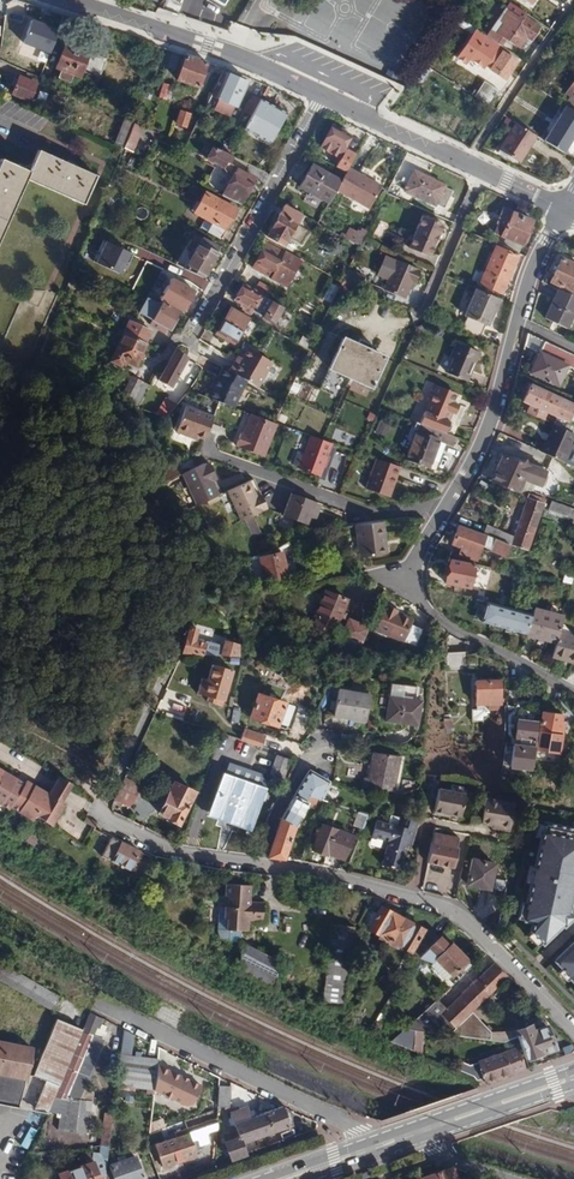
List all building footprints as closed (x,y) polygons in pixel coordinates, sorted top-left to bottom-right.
[(469,0),(243,0),(231,22),(243,26),(256,31),(292,36),(405,87),(469,0)] [(524,16),(526,13),(510,3),(488,35),(502,45),(507,39),(519,47),(526,37),(530,40),(539,26),(524,16)] [(31,7),(14,4),(11,20),(28,23),(31,7)] [(502,51),(505,47),(502,45),(488,35),(477,28),(473,35),(456,58),(467,65),(470,60),(484,69),(486,65),(491,68),(490,69),(505,79),(517,61),(502,51)] [(39,77),(52,47),(33,40),(24,63),(27,65),(24,70),(39,77)] [(61,69),(73,74),(81,76),(83,68),(101,74),(107,59),(90,53),(90,51),(65,42),(55,67),(61,69)] [(554,57),(558,49),(551,44),(545,52),(554,57)] [(207,62),(185,55),(177,80),(199,87),(207,62)] [(247,82),(223,71),(211,94),(237,106),(247,82)] [(29,101),(37,82),(21,76),(19,75),(11,94),(29,101)] [(573,110),(573,79),(566,92),(570,95),(564,104),(569,107),(573,110)] [(474,96),(489,106),(498,91),(484,81),(474,96)] [(286,112),(261,98),(260,100),(252,114),(244,130),(269,144),(286,112)] [(569,107),(553,132),(550,130),(544,140),(573,158),(573,156),(573,148),(572,146),(573,143),(573,110),(569,107)] [(187,127),(191,113),(180,110),(176,124),(187,127)] [(134,123),(124,118),(115,142),(124,147),(131,130),(134,123)] [(519,161),(536,135),(516,122),(500,148),(519,161)] [(343,159),(339,167),(346,171),(348,168),(355,155),(343,149),(350,137),(331,127),(320,147),(343,159)] [(131,130),(124,147),(132,151),(139,133),(131,130)] [(231,153),(214,145),(207,157),(222,165),(232,179),(223,195),(241,205),(256,176),(229,162),(233,154),(231,153)] [(96,175),(65,162),(39,150),(36,156),(30,171),(1,158),(0,161),(0,238),(26,178),(84,203),(96,175)] [(336,189),(341,180),(312,164),(299,186),(328,203),(336,189)] [(348,168),(346,171),(341,180),(336,189),(369,208),(381,186),(348,168)] [(445,185),(414,170),(403,191),(436,206),(437,204),(444,207),(451,190),(444,187),(445,185)] [(208,231),(221,238),(237,209),(205,191),(194,211),(212,222),(208,231)] [(301,215),(284,206),(267,235),(276,241),(279,238),(286,242),(289,236),(299,243),(307,231),(295,224),(301,215)] [(491,232),(500,235),(522,245),(532,220),(501,207),(491,232)] [(409,247),(430,256),(443,224),(423,215),(409,247)] [(183,267),(203,278),(220,247),(203,237),(202,238),(195,234),(188,247),(193,250),(183,267)] [(92,262),(118,273),(128,251),(102,239),(92,262)] [(300,261),(266,242),(252,267),(286,286),(300,261)] [(517,256),(495,246),(479,283),(502,293),(517,256)] [(412,282),(415,284),(420,270),(386,255),(376,279),(386,284),(384,290),(405,299),(408,290),(412,282)] [(561,258),(556,268),(554,272),(549,282),(570,292),(573,284),(573,265),(561,258)] [(348,269),(342,280),(360,287),(365,277),(348,269)] [(342,280),(342,282),(337,291),(354,298),(360,287),(342,280)] [(177,281),(166,299),(165,302),(179,311),(182,312),(194,291),(177,281)] [(254,290),(243,284),(236,296),(244,299),(243,302),(246,304),(243,309),(250,313),(253,311),(273,322),(282,307),(268,298),(254,290)] [(498,298),(474,288),(463,315),(466,316),(460,330),(479,338),(485,324),(487,325),(498,298)] [(557,289),(543,318),(565,329),(573,310),(573,297),(557,289)] [(226,303),(220,300),(216,308),(221,310),(226,303)] [(163,301),(161,305),(153,319),(169,328),(179,311),(165,302),(163,301)] [(236,340),(250,317),(240,310),(235,318),(226,313),(217,329),(227,335),(225,338),(228,340),(230,337),(236,340)] [(129,320),(124,332),(146,342),(151,330),(129,320)] [(146,342),(124,332),(110,361),(121,365),(124,360),(137,366),(148,343),(146,342)] [(384,356),(343,337),(329,368),(370,387),(384,356)] [(466,380),(478,352),(454,341),(448,356),(452,358),(447,373),(466,380)] [(543,341),(538,352),(529,373),(557,386),(566,366),(573,370),(573,356),(543,341)] [(175,349),(163,371),(159,378),(172,385),(187,355),(176,349),(175,349)] [(230,371),(248,383),(259,389),(274,364),(249,349),(243,358),(240,362),(236,360),(230,371)] [(209,397),(218,401),(236,408),(248,383),(230,371),(223,367),(220,374),(217,380),(215,379),(211,388),(212,389),(209,397)] [(124,392),(141,401),(149,386),(132,377),(124,392)] [(439,431),(444,432),(445,430),(449,430),(450,426),(450,423),(447,422),(448,420),(446,419),(449,415),(451,408),(449,408),(452,401),(456,392),(434,383),(418,423),(439,431)] [(572,404),(563,400),(530,385),(522,402),(531,406),(527,415),(542,421),(546,413),(564,421),(572,404)] [(164,397),(156,410),(167,416),(175,403),(164,397)] [(204,439),(207,430),(212,416),(183,406),(174,432),(186,436),(188,433),(196,436),(204,439)] [(262,455),(275,423),(273,422),(253,414),(246,434),(242,433),(240,432),(235,443),(238,445),(238,447),(262,455)] [(444,432),(439,431),(418,423),(405,458),(435,469),(445,442),(451,444),(454,436),(444,432)] [(573,434),(551,425),(539,451),(561,461),(573,434)] [(319,476),(331,444),(310,436),(303,455),(296,453),(292,465),(299,468),(298,469),(319,476)] [(502,457),(491,484),(517,493),(522,480),(534,484),(539,470),(502,457)] [(388,498),(399,468),(376,460),(365,489),(388,498)] [(197,464),(193,466),(182,472),(177,474),(192,506),(218,495),(210,480),(214,478),(215,477),(207,462),(198,466),(197,464)] [(162,481),(177,474),(182,472),(178,463),(159,472),(160,475),(162,481)] [(226,491),(240,521),(242,520),(250,516),(260,512),(259,510),(265,507),(260,495),(255,497),(248,481),(245,483),(226,491)] [(317,513),(320,504),(291,493),(282,514),(282,515),(306,524),(309,516),(311,510),(317,513)] [(509,544),(526,550),(543,503),(526,498),(512,536),(509,544)] [(545,510),(562,514),(564,504),(547,500),(545,510)] [(250,516),(242,520),(249,535),(257,531),(250,516)] [(383,542),(381,523),(354,526),(359,558),(381,556),(380,542),(383,542)] [(504,556),(509,544),(485,535),(484,537),(456,526),(450,544),(460,548),(464,550),(462,555),(475,560),(481,546),(504,556)] [(264,582),(287,578),(283,552),(259,557),(264,582)] [(473,564),(449,559),(445,566),(443,583),(468,588),(473,564)] [(562,571),(560,582),(569,583),(571,573),(562,571)] [(346,600),(324,590),(314,617),(336,625),(339,618),(341,612),(346,600)] [(530,615),(484,603),(484,605),(479,621),(504,629),(509,630),(524,634),(530,615)] [(411,626),(411,624),(395,618),(397,614),(397,612),(386,608),(376,632),(415,648),(422,631),(411,626)] [(562,616),(532,608),(530,615),(524,634),(525,635),(554,644),(557,633),(562,616)] [(349,622),(346,629),(366,636),(368,629),(349,622)] [(194,629),(186,626),(178,653),(185,654),(186,652),(198,655),(198,653),(230,655),(231,649),(208,643),(191,640),(194,629)] [(366,636),(346,629),(342,638),(362,646),(366,636)] [(554,644),(550,658),(573,665),(573,638),(557,633),(554,644)] [(465,653),(445,654),(447,670),(466,668),(465,653)] [(228,670),(208,664),(204,679),(199,678),(194,693),(205,696),(203,701),(210,702),(212,698),(220,701),(228,670)] [(518,678),(506,679),(507,697),(519,696),(518,678)] [(476,705),(487,704),(500,703),(498,680),(474,682),(476,705)] [(367,694),(335,688),(330,716),(363,722),(367,694)] [(292,704),(254,693),(246,716),(273,726),(276,720),(281,721),(284,714),(288,715),(292,704)] [(418,701),(387,697),(384,722),(416,726),(418,701)] [(226,708),(224,720),(231,722),(234,709),(226,708)] [(558,752),(563,715),(541,711),(535,749),(558,752)] [(509,771),(531,774),(536,727),(516,725),(514,741),(518,742),(517,751),(517,758),(511,757),(509,771)] [(238,739),(260,745),(263,736),(242,729),(238,739)] [(398,756),(371,752),(367,779),(363,778),(362,788),(392,792),(398,756)] [(286,759),(274,755),(267,774),(279,778),(286,759)] [(31,822),(33,819),(49,828),(66,804),(62,802),(65,798),(67,794),(70,790),(74,784),(61,777),(58,782),(55,786),(53,791),(50,794),(27,781),(26,784),(0,769),(0,803),(31,822)] [(318,799),(327,781),(306,771),(291,797),(301,802),(305,795),(315,798),(318,799)] [(265,788),(222,773),(208,816),(251,831),(265,788)] [(140,785),(123,778),(113,800),(129,808),(140,785)] [(194,792),(172,782),(156,814),(178,824),(194,792)] [(461,793),(435,788),(430,810),(456,815),(461,793)] [(301,802),(291,797),(279,819),(266,857),(282,859),(294,822),(305,804),(312,806),(315,798),(305,795),(301,802)] [(495,825),(495,828),(506,830),(511,803),(482,797),(477,822),(486,824),(495,825)] [(359,828),(363,815),(353,812),(349,825),(359,828)] [(407,836),(411,837),(414,820),(397,816),(395,825),(391,824),(390,826),(372,822),(369,837),(387,841),(381,865),(399,869),(405,844),(407,836)] [(351,834),(320,824),(311,850),(325,855),(326,854),(342,859),(351,834)] [(542,946),(562,926),(563,928),(572,919),(567,914),(573,877),(573,830),(541,824),(532,868),(534,869),(531,880),(530,879),(524,910),(525,910),(525,913),(526,913),(524,922),(531,923),(530,933),(531,934),(541,944),(542,946)] [(433,834),(427,862),(451,867),(456,838),(439,835),(433,834)] [(139,852),(110,838),(100,857),(129,871),(139,852)] [(466,877),(465,884),(488,889),(493,863),(470,859),(466,877)] [(286,878),(284,898),(298,899),(300,881),(286,878)] [(227,919),(226,930),(247,932),(247,920),(253,920),(253,908),(249,908),(249,903),(250,886),(230,884),(227,919)] [(361,926),(388,941),(399,921),(389,916),(390,912),(380,906),(377,912),(366,906),(356,924),(361,926)] [(399,921),(388,941),(416,955),(418,957),(438,937),(411,923),(409,926),(399,921)] [(321,1007),(342,1009),(348,964),(353,927),(332,925),(321,1007)] [(438,937),(418,957),(420,959),(432,963),(435,961),(450,977),(467,960),(451,944),(447,946),(438,937)] [(232,966),(269,985),(281,963),(243,943),(232,966)] [(555,963),(570,978),(569,979),(573,983),(573,944),(555,963)] [(506,977),(493,963),(442,1014),(455,1028),(471,1012),(506,977)] [(455,1028),(448,1034),(503,1042),(517,1037),(524,1059),(537,1055),(543,1053),(554,1049),(543,1020),(512,1031),(489,1031),(471,1012),(455,1028)] [(100,1027),(103,1021),(89,1013),(81,1030),(57,1091),(79,1095),(105,1034),(103,1033),(105,1029),(100,1027)] [(47,1112),(57,1091),(81,1030),(57,1020),(33,1076),(45,1081),(34,1108),(47,1113),(47,1112)] [(413,1030),(412,1051),(421,1054),(423,1031),(413,1030)] [(157,1066),(157,1059),(130,1056),(132,1036),(122,1031),(116,1086),(154,1091),(157,1066)] [(0,1042),(0,1073),(26,1078),(31,1048),(0,1042)] [(482,1079),(484,1085),(503,1078),(524,1070),(515,1048),(477,1061),(471,1065),(460,1061),(457,1070),(464,1074),(475,1080),(482,1079)] [(199,1086),(157,1066),(154,1091),(186,1106),(191,1104),(199,1086)] [(0,1073),(0,1102),(34,1108),(45,1081),(33,1076),(26,1078),(0,1073)] [(218,1087),(217,1107),(229,1108),(229,1088),(218,1087)] [(77,1100),(79,1095),(57,1091),(47,1112),(59,1114),(57,1131),(88,1134),(88,1132),(95,1132),(98,1102),(77,1100)] [(224,1142),(231,1160),(245,1154),(242,1145),(290,1128),(287,1122),(291,1121),(286,1108),(282,1107),(255,1116),(253,1111),(248,1113),(246,1107),(229,1113),(238,1137),(224,1142)] [(104,1113),(101,1145),(108,1146),(112,1114),(104,1113)] [(216,1134),(216,1119),(191,1128),(192,1133),(155,1145),(163,1168),(197,1156),(192,1143),(198,1141),(200,1147),(211,1142),(209,1137),(216,1134)] [(26,1134),(16,1152),(23,1156),(32,1137),(26,1134)] [(92,1163),(97,1177),(105,1174),(106,1168),(108,1146),(101,1145),(100,1158),(93,1160),(91,1160),(92,1163)] [(104,1178),(143,1178),(135,1157),(110,1166),(110,1168),(106,1168),(105,1174),(104,1178)] [(97,1177),(92,1163),(87,1164),(82,1166),(58,1174),(60,1178),(92,1178),(97,1177)] [(452,1169),(424,1178),(455,1178),(452,1169)]
